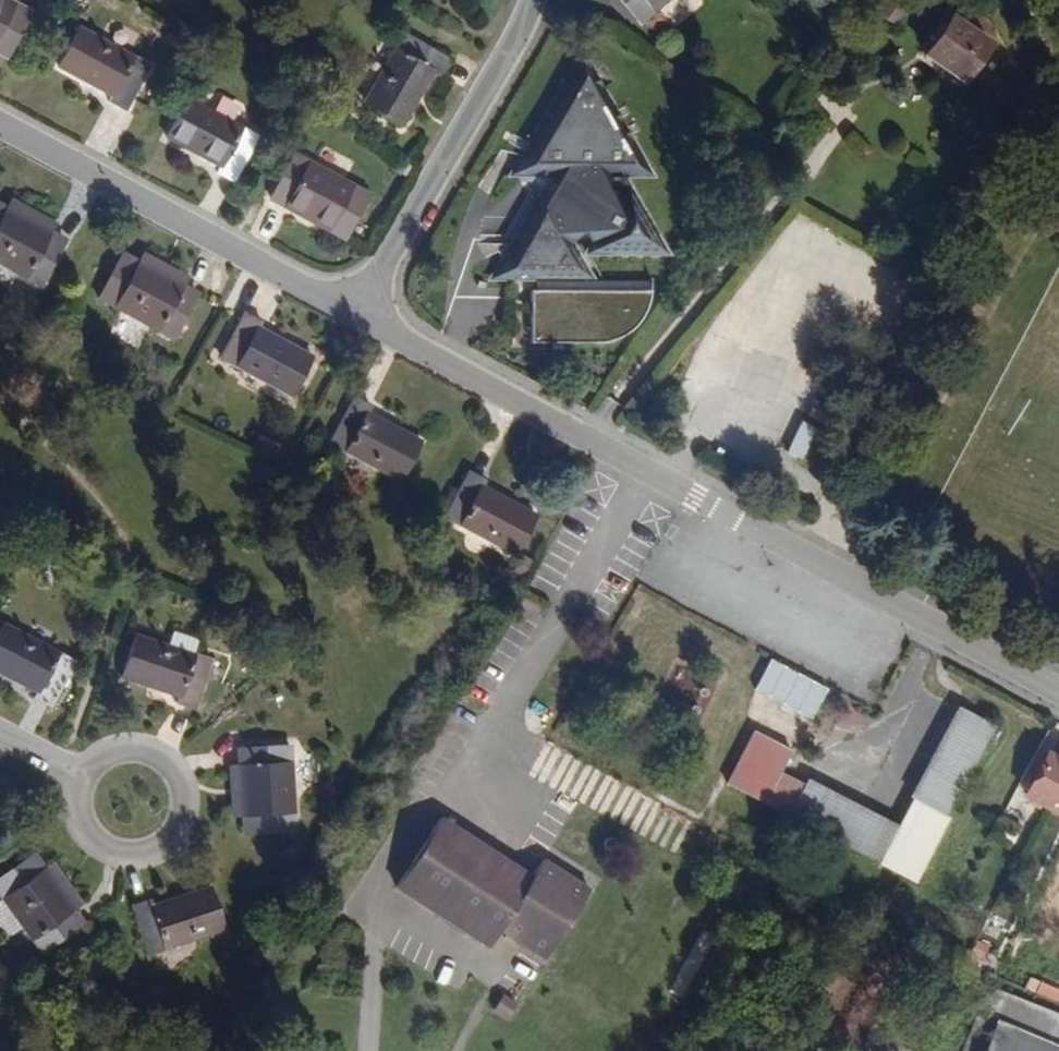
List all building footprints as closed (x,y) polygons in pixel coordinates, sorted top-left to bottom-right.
[(420,10),(425,0),(402,0),(420,10)] [(664,0),(596,0),(627,32),(664,0)] [(907,5),(900,0),(883,0),(871,21),(891,32),(907,5)] [(962,81),(984,43),(945,20),(922,58),(962,81)] [(18,30),(0,21),(0,64),(18,30)] [(387,46),(347,119),(381,138),(413,82),(421,86),(431,69),(387,46)] [(111,132),(136,84),(67,47),(46,86),(96,113),(92,123),(111,132)] [(627,178),(585,109),(554,59),(531,102),(488,182),(504,182),(513,198),(467,286),(512,287),(514,299),(509,299),(509,352),(580,351),(586,350),(594,346),(604,335),(617,316),(620,308),(623,297),(623,284),(564,285),(557,271),(563,263),(641,258),(604,188),(610,179),(627,178)] [(225,204),(253,148),(182,111),(157,158),(208,185),(204,195),(225,204)] [(334,261),(358,216),(285,178),(262,223),(277,231),(274,235),(317,257),(319,254),(334,261)] [(56,252),(61,244),(19,222),(15,230),(56,252)] [(14,232),(0,224),(0,269),(53,297),(71,261),(55,253),(56,252),(15,230),(14,232)] [(140,282),(139,284),(122,274),(103,311),(177,351),(197,314),(184,306),(185,305),(140,282)] [(185,305),(188,298),(143,275),(140,282),(185,305)] [(260,346),(265,337),(245,327),(222,369),(290,406),(308,372),(260,346)] [(364,426),(368,418),(349,409),(328,450),(389,483),(408,449),(364,426)] [(795,422),(781,451),(800,460),(813,430),(795,422)] [(474,492),(477,486),(461,477),(439,517),(510,555),(528,522),(474,492)] [(80,663),(3,626),(0,633),(0,672),(41,692),(37,703),(56,712),(80,663)] [(217,699),(225,648),(148,635),(140,675),(196,685),(195,696),(217,699)] [(807,731),(823,700),(765,670),(749,701),(807,731)] [(940,839),(1000,723),(965,705),(901,828),(812,781),(809,785),(785,774),(795,752),(762,735),(736,786),(814,827),(919,881),(940,839)] [(256,835),(303,830),(292,745),(246,752),(248,769),(254,818),(256,835)] [(546,745),(531,778),(653,835),(669,801),(546,745)] [(1039,762),(1019,801),(1058,821),(1058,772),(1039,762)] [(246,819),(254,818),(248,769),(240,770),(246,819)] [(537,874),(456,823),(439,812),(392,885),(497,952),(508,935),(550,962),(598,888),(548,857),(537,874)] [(91,917),(60,876),(48,859),(6,888),(16,902),(1,913),(22,942),(37,931),(60,961),(101,931),(91,917)] [(91,917),(98,911),(67,870),(60,876),(91,917)] [(159,954),(237,925),(222,883),(164,905),(160,897),(141,904),(159,954)] [(1027,988),(1058,999),(1058,985),(1031,976),(1027,988)] [(967,1050),(971,1050),(997,989),(993,988),(969,1046),(967,1050)] [(997,989),(971,1050),(1058,1050),(1058,1016),(997,989)]
